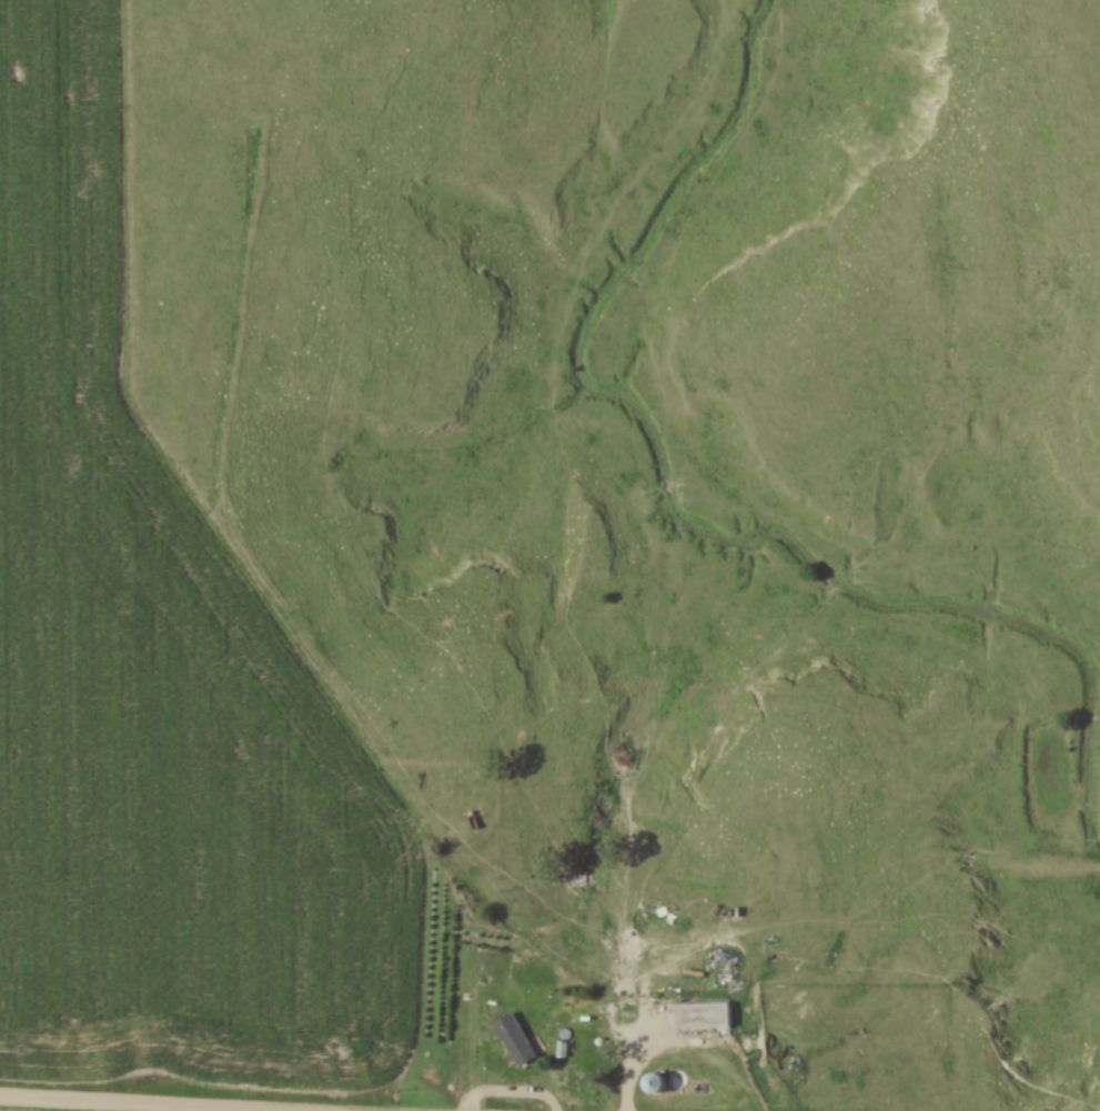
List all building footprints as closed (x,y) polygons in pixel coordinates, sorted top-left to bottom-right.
[(734,1006),(679,1006),(679,1032),(734,1032),(734,1006)]
